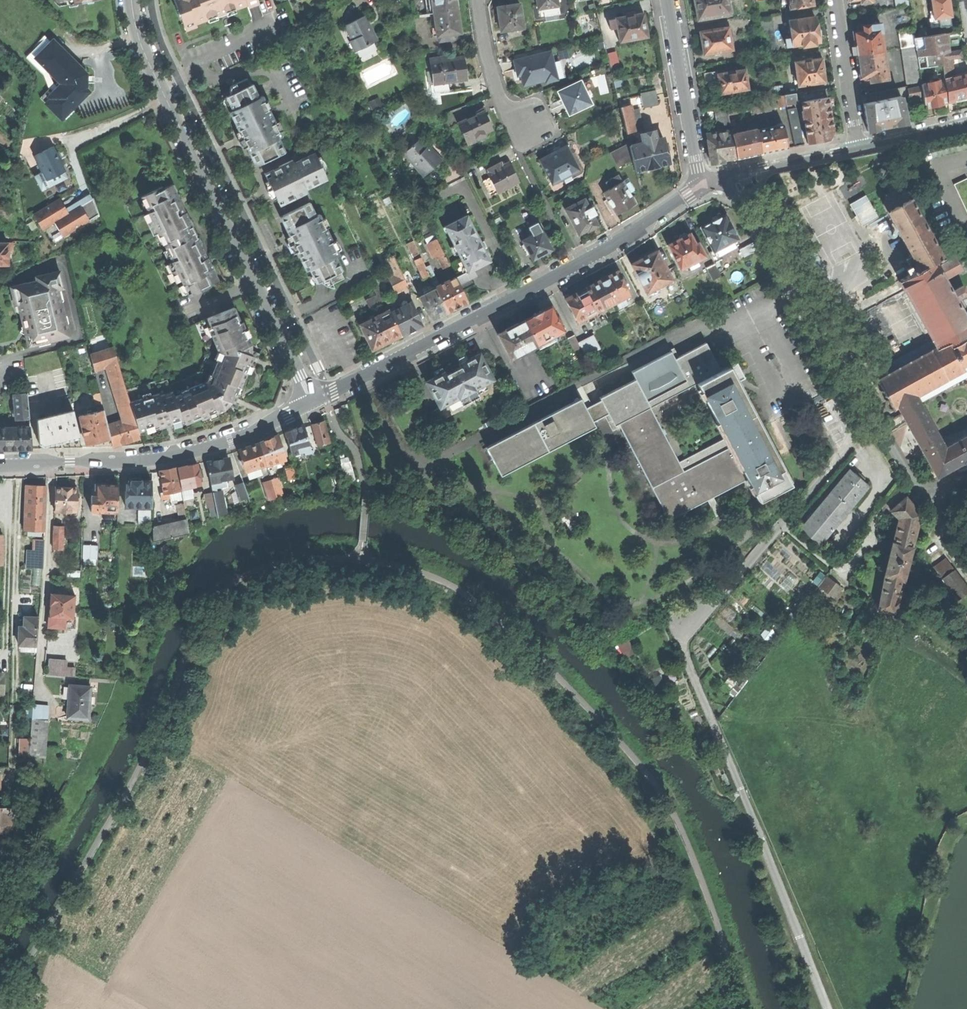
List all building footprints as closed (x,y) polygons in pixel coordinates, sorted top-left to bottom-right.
[(252,0),(175,0),(184,25),(195,21),(199,35),(252,15),(248,2),(252,0)] [(431,13),(457,10),(456,0),(429,0),(431,13)] [(557,6),(558,6),(557,0),(537,0),(538,9),(543,8),(557,6)] [(699,20),(731,14),(728,0),(694,0),(694,3),(696,6),(697,6),(697,11),(699,20)] [(791,9),(814,5),(813,0),(789,0),(791,9)] [(911,7),(910,0),(896,0),(897,9),(911,7)] [(935,19),(951,17),(950,4),(949,0),(933,0),(935,19)] [(501,31),(524,28),(520,4),(506,6),(498,7),(501,31)] [(558,13),(557,6),(543,8),(544,15),(558,13)] [(436,24),(438,35),(461,32),(459,20),(457,10),(431,13),(432,25),(436,24)] [(617,29),(620,42),(648,37),(645,23),(643,13),(615,18),(616,20),(609,21),(611,30),(617,29)] [(365,16),(346,25),(350,33),(353,39),(351,41),(356,52),(377,41),(365,16)] [(817,25),(816,17),(790,21),(793,38),(786,39),(788,47),(803,44),(803,47),(816,45),(816,42),(819,42),(819,37),(819,36),(821,34),(820,30),(818,29),(817,25)] [(929,29),(928,21),(913,23),(914,29),(914,31),(929,29)] [(855,42),(857,56),(884,51),(882,34),(883,34),(881,24),(870,26),(870,25),(858,27),(859,32),(854,32),(855,42)] [(703,48),(704,55),(733,50),(729,28),(701,33),(703,43),(703,48)] [(903,48),(917,46),(915,39),(914,31),(914,29),(899,31),(902,49),(903,48)] [(917,46),(918,57),(949,52),(948,43),(946,34),(915,39),(917,46)] [(42,101),(60,119),(87,91),(82,86),(84,73),(80,69),(81,68),(51,39),(34,56),(42,63),(41,65),(60,83),(56,87),(42,101)] [(908,86),(922,83),(920,69),(918,57),(917,46),(903,48),(908,86)] [(550,51),(514,60),(516,68),(518,75),(521,74),(524,85),(545,79),(546,82),(557,79),(550,51)] [(612,67),(620,65),(616,51),(609,52),(612,67)] [(866,83),(888,79),(884,51),(857,56),(859,69),(860,78),(865,78),(866,83)] [(944,66),(945,75),(952,74),(950,60),(963,58),(962,54),(962,51),(949,52),(918,57),(920,69),(944,66)] [(430,58),(434,85),(450,83),(468,80),(466,66),(464,56),(445,59),(444,56),(430,58)] [(822,59),(796,63),(800,86),(826,82),(824,69),(826,69),(825,65),(825,61),(823,61),(822,59)] [(720,88),(721,95),(749,90),(746,70),(719,75),(718,71),(704,74),(706,83),(719,80),(720,88)] [(966,98),(966,74),(953,77),(952,74),(945,75),(945,79),(949,103),(962,100),(966,98)] [(249,79),(232,87),(231,90),(232,94),(225,97),(228,105),(231,104),(233,110),(239,123),(237,125),(238,128),(238,131),(238,134),(238,138),(239,140),(240,143),(242,146),(245,147),(247,147),(250,153),(252,152),(259,165),(286,152),(280,138),(283,136),(277,123),(275,124),(272,117),(268,118),(266,113),(271,110),(264,96),(261,98),(254,85),(252,85),(249,79)] [(940,106),(949,103),(945,79),(922,85),(923,86),(926,109),(940,106)] [(580,81),(558,91),(564,103),(569,114),(591,103),(580,81)] [(38,97),(42,101),(56,87),(52,83),(38,97)] [(450,83),(434,85),(435,93),(451,91),(450,83)] [(771,97),(778,96),(785,95),(786,95),(784,86),(770,89),(771,97)] [(927,119),(926,109),(923,86),(909,90),(911,98),(903,100),(902,96),(864,105),(868,132),(889,127),(927,119)] [(821,142),(829,140),(834,134),(827,89),(786,95),(785,95),(787,106),(799,103),(799,104),(803,103),(804,111),(802,111),(804,121),(805,121),(809,144),(821,142)] [(641,94),(644,109),(659,105),(656,91),(641,94)] [(787,107),(787,106),(785,95),(778,96),(780,108),(787,107)] [(371,105),(375,112),(383,107),(380,100),(371,105)] [(620,108),(627,134),(644,130),(639,108),(633,110),(632,105),(620,108)] [(718,124),(730,121),(727,107),(716,109),(718,124)] [(796,147),(804,145),(797,109),(788,110),(796,147)] [(459,124),(468,145),(478,140),(476,137),(493,129),(488,120),(485,111),(459,124)] [(780,150),(789,148),(784,125),(758,130),(763,154),(780,150)] [(751,156),(763,154),(758,130),(758,129),(733,134),(738,159),(751,156)] [(633,161),(636,171),(647,168),(647,169),(653,167),(659,166),(659,165),(669,163),(663,138),(657,139),(655,131),(641,134),(643,143),(630,146),(633,161)] [(728,161),(738,159),(733,134),(732,131),(708,134),(713,164),(728,161)] [(420,141),(405,154),(425,176),(433,169),(442,161),(434,152),(433,153),(428,148),(427,149),(420,141)] [(619,168),(633,161),(630,146),(629,144),(611,153),(619,168)] [(553,184),(580,170),(567,146),(553,153),(540,159),(553,184)] [(53,147),(35,156),(44,172),(48,180),(63,173),(65,171),(58,158),(57,159),(56,157),(55,155),(56,154),(53,147)] [(294,160),(266,174),(269,181),(266,183),(267,186),(269,192),(272,196),(276,201),(282,206),(309,193),(307,189),(328,179),(326,174),(329,173),(327,163),(321,156),(318,157),(316,153),(301,159),(301,161),(295,163),(294,160)] [(497,190),(498,193),(519,182),(514,172),(509,163),(503,166),(502,163),(489,170),(491,173),(488,174),(490,178),(484,181),(491,193),(497,190)] [(66,179),(63,173),(48,180),(44,172),(35,176),(43,192),(66,179)] [(610,189),(622,181),(618,175),(607,182),(610,189)] [(127,204),(175,303),(212,285),(211,283),(219,278),(216,271),(212,270),(210,265),(207,259),(209,257),(206,252),(206,251),(203,245),(201,246),(198,240),(199,236),(194,226),(190,225),(188,219),(190,218),(187,211),(186,211),(184,205),(181,206),(179,201),(181,200),(177,191),(175,192),(171,185),(174,183),(152,177),(134,186),(129,202),(127,204)] [(954,183),(966,210),(966,177),(954,183)] [(628,191),(624,184),(622,181),(610,189),(604,193),(617,214),(626,209),(636,203),(628,191)] [(624,184),(628,191),(633,189),(628,181),(624,184)] [(931,340),(934,346),(947,339),(950,344),(966,333),(966,312),(966,310),(963,312),(955,298),(965,292),(962,285),(951,291),(943,277),(958,268),(952,257),(937,265),(935,261),(942,257),(936,246),(906,192),(897,190),(887,195),(883,206),(911,255),(905,259),(912,272),(898,280),(919,319),(931,340)] [(868,194),(851,203),(863,226),(880,217),(868,194)] [(60,199),(34,214),(43,230),(55,223),(63,237),(74,230),(72,227),(86,220),(87,222),(100,215),(94,198),(92,199),(90,196),(81,201),(66,209),(60,199)] [(588,209),(584,200),(566,209),(579,233),(587,229),(588,230),(591,228),(597,225),(591,215),(594,214),(591,207),(588,209)] [(311,202),(281,217),(290,234),(287,236),(288,240),(289,245),(292,249),(295,253),(298,252),(310,277),(313,275),(317,283),(322,281),(326,284),(329,286),(345,278),(343,273),(345,272),(337,256),(341,254),(334,241),(329,243),(326,237),(329,235),(326,228),(328,228),(321,214),(317,215),(311,202)] [(491,261),(468,215),(445,226),(465,267),(464,273),(457,277),(464,290),(475,285),(472,279),(473,278),(470,271),(474,269),(479,266),(491,261)] [(709,252),(714,263),(722,259),(720,255),(736,246),(734,241),(738,238),(725,215),(722,217),(719,216),(713,218),(712,222),(708,224),(701,228),(713,250),(709,252)] [(543,254),(552,249),(542,230),(541,231),(537,223),(530,227),(533,235),(523,240),(533,259),(543,254)] [(667,244),(680,269),(688,265),(691,269),(698,265),(696,260),(704,256),(697,243),(695,244),(689,234),(687,235),(684,232),(679,234),(679,239),(675,241),(667,244)] [(434,258),(438,256),(444,252),(437,239),(427,244),(434,258)] [(8,265),(8,251),(8,242),(0,242),(0,265),(8,265)] [(753,243),(740,249),(745,257),(757,250),(753,243)] [(643,257),(631,264),(646,293),(648,293),(651,297),(660,292),(658,287),(672,279),(668,271),(668,269),(665,263),(664,262),(657,250),(643,257)] [(438,256),(444,269),(451,265),(444,252),(438,256)] [(385,260),(400,290),(409,285),(395,256),(385,260)] [(416,260),(426,282),(432,279),(422,257),(416,260)] [(714,263),(707,267),(714,279),(721,276),(714,263)] [(478,276),(474,269),(470,271),(473,278),(478,276)] [(11,287),(15,306),(24,303),(26,312),(20,313),(22,320),(24,327),(28,329),(29,334),(26,335),(29,347),(39,344),(50,342),(70,337),(61,304),(60,304),(56,290),(64,288),(60,272),(37,277),(38,284),(16,289),(15,286),(11,287)] [(599,281),(591,285),(604,309),(617,302),(620,306),(627,302),(625,298),(630,295),(618,272),(611,275),(609,275),(605,277),(599,280),(599,281)] [(436,287),(437,289),(448,312),(460,306),(469,302),(464,290),(457,277),(436,287)] [(566,299),(578,322),(586,318),(589,322),(595,319),(593,314),(604,309),(591,285),(575,294),(566,299)] [(420,297),(432,320),(441,316),(448,312),(437,289),(420,297)] [(412,302),(392,313),(402,335),(411,331),(423,324),(412,302)] [(199,372),(169,385),(173,392),(184,420),(186,424),(202,417),(203,418),(225,409),(225,406),(229,404),(231,400),(233,401),(237,394),(239,394),(248,371),(246,370),(253,355),(250,353),(252,349),(250,345),(251,344),(236,307),(197,323),(208,352),(207,354),(203,364),(203,366),(200,370),(199,372)] [(532,317),(524,320),(538,348),(540,350),(555,341),(553,336),(563,331),(551,307),(544,311),(543,310),(537,313),(532,315),(532,317)] [(390,310),(361,324),(373,349),(391,340),(402,335),(392,313),(390,310)] [(511,358),(513,361),(538,348),(524,320),(517,324),(516,323),(510,326),(505,329),(505,330),(497,334),(510,359),(511,358)] [(875,377),(874,378),(874,379),(874,381),(879,391),(880,391),(885,398),(884,399),(889,409),(890,409),(892,411),(897,408),(946,380),(946,379),(963,368),(961,364),(966,361),(966,333),(950,344),(947,339),(934,346),(931,340),(873,372),(875,377)] [(601,349),(594,335),(579,343),(584,353),(587,357),(601,349)] [(577,357),(584,353),(579,343),(577,339),(570,343),(577,357)] [(669,520),(711,498),(748,479),(758,501),(793,482),(740,381),(745,378),(741,370),(736,362),(721,370),(706,342),(679,357),(673,347),(670,349),(671,351),(632,372),(636,379),(600,398),(602,400),(586,408),(581,398),(487,447),(501,475),(596,426),(594,422),(609,414),(615,425),(619,423),(669,520)] [(101,370),(107,368),(119,364),(114,348),(90,355),(95,372),(101,370)] [(433,411),(439,423),(500,391),(481,354),(460,365),(462,369),(458,371),(461,376),(457,377),(454,374),(450,373),(447,374),(446,373),(438,376),(427,382),(441,407),(433,411)] [(255,355),(253,355),(246,370),(248,371),(251,363),(255,355)] [(961,364),(963,368),(946,379),(946,380),(897,408),(910,431),(935,476),(966,459),(966,425),(940,440),(919,403),(965,377),(966,381),(966,361),(961,364)] [(107,368),(119,409),(131,405),(131,403),(126,390),(119,364),(107,368)] [(154,381),(126,390),(131,403),(143,399),(142,395),(150,392),(151,396),(159,394),(160,397),(173,392),(169,385),(167,380),(155,384),(154,381)] [(143,399),(131,403),(131,405),(135,417),(140,432),(158,426),(159,428),(165,426),(184,420),(173,392),(160,397),(159,394),(151,396),(143,399)] [(16,418),(30,417),(28,393),(14,394),(16,418)] [(96,405),(103,403),(100,393),(94,395),(96,405)] [(58,402),(59,409),(72,406),(70,399),(58,402)] [(119,409),(123,421),(135,417),(131,405),(119,409)] [(343,406),(345,418),(352,416),(349,405),(343,406)] [(339,420),(344,418),(342,408),(336,410),(339,420)] [(99,442),(111,439),(108,425),(104,410),(80,416),(87,445),(99,442)] [(62,442),(80,438),(73,411),(38,419),(40,444),(44,447),(62,442)] [(128,442),(142,438),(140,432),(135,417),(123,421),(108,425),(111,439),(113,447),(128,442)] [(320,446),(332,442),(327,422),(314,425),(320,446)] [(286,432),(293,455),(311,449),(304,425),(294,429),(286,432)] [(10,450),(8,428),(0,428),(0,450),(2,450),(10,450)] [(31,428),(8,428),(10,450),(33,449),(31,428)] [(268,440),(259,443),(267,465),(279,461),(283,460),(285,459),(277,436),(268,440)] [(240,451),(247,472),(260,467),(267,465),(259,443),(249,447),(240,451)] [(218,461),(207,463),(211,483),(226,480),(233,479),(229,458),(218,461)] [(178,468),(181,488),(191,486),(201,485),(200,478),(198,470),(197,464),(187,466),(178,468)] [(286,467),(289,480),(298,478),(294,465),(286,467)] [(263,475),(260,467),(247,472),(250,479),(263,475)] [(169,470),(161,471),(165,493),(170,492),(181,490),(176,468),(169,470)] [(343,484),(356,480),(353,469),(340,472),(343,484)] [(800,527),(819,542),(867,485),(858,478),(848,470),(800,527)] [(322,493),(336,489),(332,476),(319,479),(322,493)] [(278,479),(271,481),(276,499),(283,497),(278,479)] [(897,479),(881,500),(898,519),(889,558),(877,607),(893,612),(919,513),(903,495),(897,479)] [(227,486),(226,480),(211,483),(212,489),(227,486)] [(264,483),(269,501),(276,499),(271,481),(264,483)] [(126,509),(152,510),(153,484),(147,484),(142,484),(132,483),(130,483),(130,493),(127,493),(126,509)] [(237,486),(242,500),(249,497),(244,483),(237,486)] [(91,512),(117,514),(118,486),(106,485),(96,485),(96,496),(92,496),(91,512)] [(36,486),(26,486),(24,531),(36,531),(45,531),(46,487),(36,486)] [(192,494),(191,486),(181,488),(182,490),(183,499),(192,497),(191,494),(192,494)] [(56,511),(77,512),(78,488),(67,488),(57,487),(56,511)] [(182,490),(181,490),(170,492),(171,498),(172,503),(184,500),(183,499),(182,490)] [(220,491),(213,493),(216,507),(218,516),(224,514),(220,491)] [(208,508),(216,507),(213,493),(205,494),(208,508)] [(175,505),(177,516),(186,515),(185,504),(175,505)] [(190,534),(187,521),(153,528),(153,542),(190,534)] [(64,527),(55,526),(54,550),(63,550),(64,527)] [(44,540),(45,531),(36,531),(36,540),(44,540)] [(43,568),(44,540),(36,540),(35,550),(28,550),(27,567),(43,568)] [(83,544),(82,556),(94,556),(94,545),(83,544)] [(942,547),(930,565),(940,572),(952,554),(942,547)] [(938,574),(929,568),(926,572),(935,578),(938,574)] [(942,578),(958,598),(966,591),(966,586),(954,569),(942,578)] [(840,585),(828,576),(821,586),(833,595),(840,585)] [(50,617),(74,619),(75,596),(67,595),(58,595),(52,594),(51,606),(50,617)] [(22,644),(37,645),(37,635),(38,618),(25,617),(24,628),(20,627),(19,644),(22,644)] [(73,630),(74,619),(50,617),(49,628),(73,630)] [(596,630),(602,625),(598,621),(592,626),(596,630)] [(627,656),(635,651),(631,643),(622,647),(627,656)] [(49,660),(48,675),(66,676),(67,668),(67,661),(49,660)] [(75,668),(67,668),(66,676),(75,677),(75,668)] [(653,678),(656,685),(664,681),(661,674),(653,678)] [(69,700),(68,718),(89,720),(91,687),(71,686),(71,694),(70,700),(69,700)] [(33,705),(32,720),(40,720),(41,705),(33,705)] [(49,706),(41,705),(40,720),(48,721),(49,706)] [(29,757),(45,758),(48,721),(40,720),(32,720),(29,757)] [(0,807),(0,830),(7,830),(7,827),(15,827),(16,808),(2,808),(0,807)]
